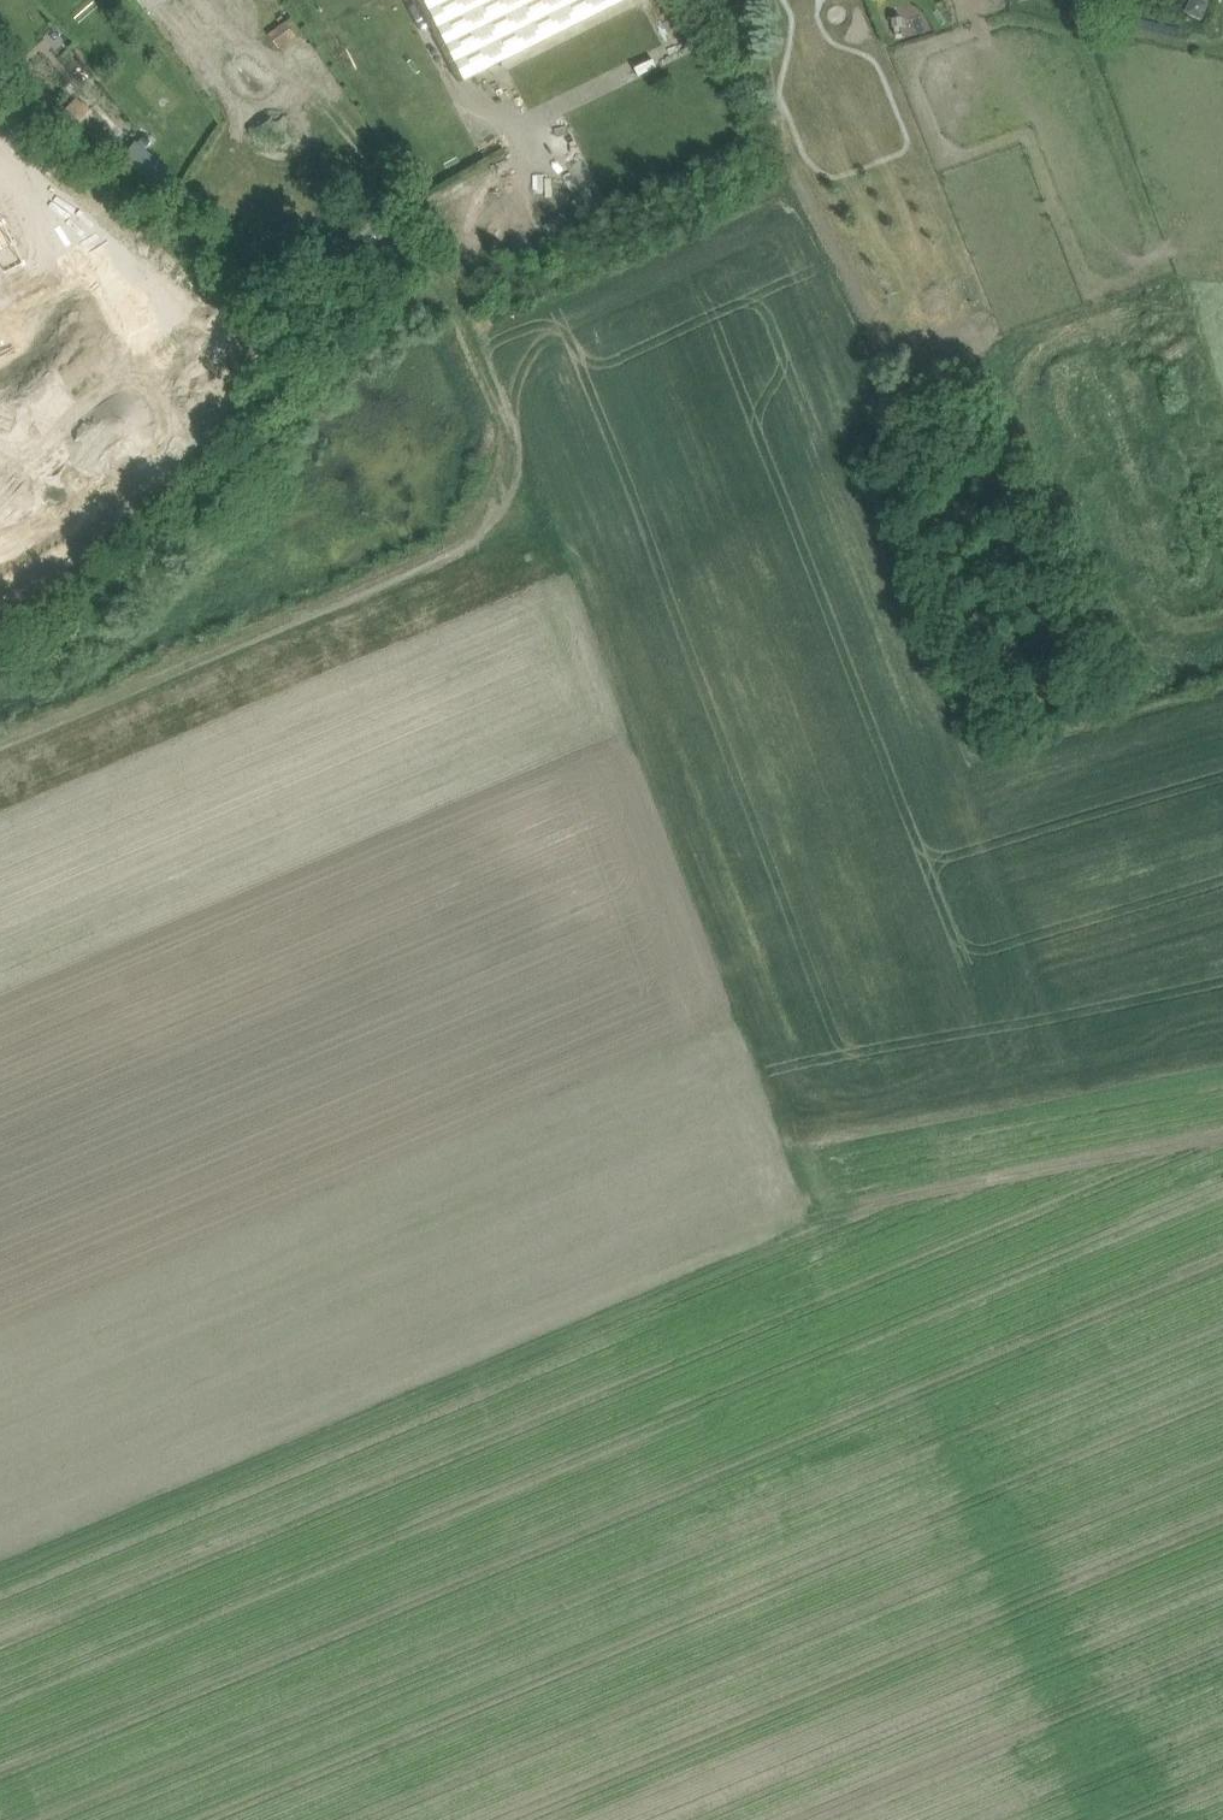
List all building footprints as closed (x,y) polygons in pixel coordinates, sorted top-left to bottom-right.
[(466,80),(626,0),(426,0),(466,80)] [(1203,19),(1210,4),(1202,0),(1194,0),(1189,12),(1203,19)] [(270,33),(281,49),(298,36),(287,21),(270,33)] [(774,101),(761,108),(769,123),(782,115),(774,101)] [(25,263),(0,213),(0,275),(25,263)] [(0,368),(0,445),(1,447),(71,413),(39,349),(0,368)] [(71,413),(1,447),(33,511),(102,476),(71,413)] [(0,448),(0,527),(33,511),(1,447),(0,448)]
